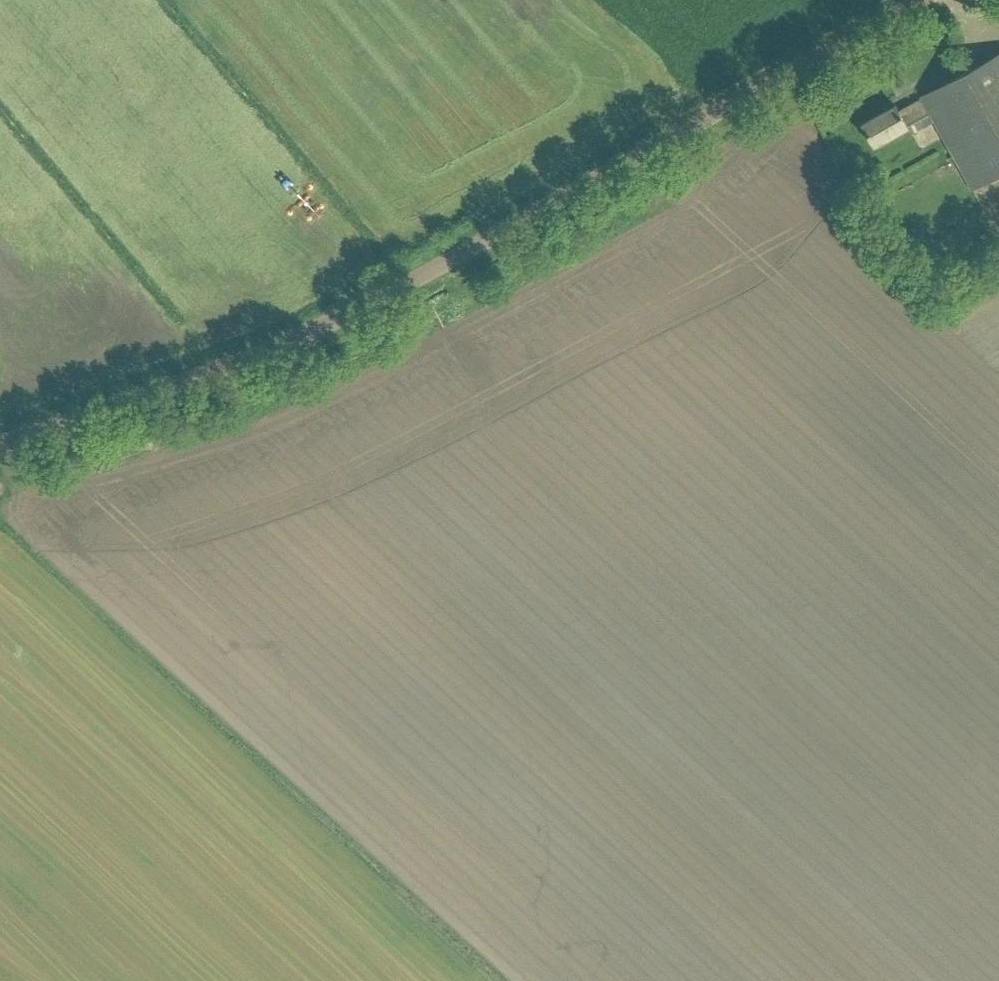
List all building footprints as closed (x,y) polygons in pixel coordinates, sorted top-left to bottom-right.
[(922,93),(923,95),(899,108),(896,102),(862,120),(875,144),(909,126),(908,124),(932,111),(973,186),(998,172),(998,52),(922,93)]
